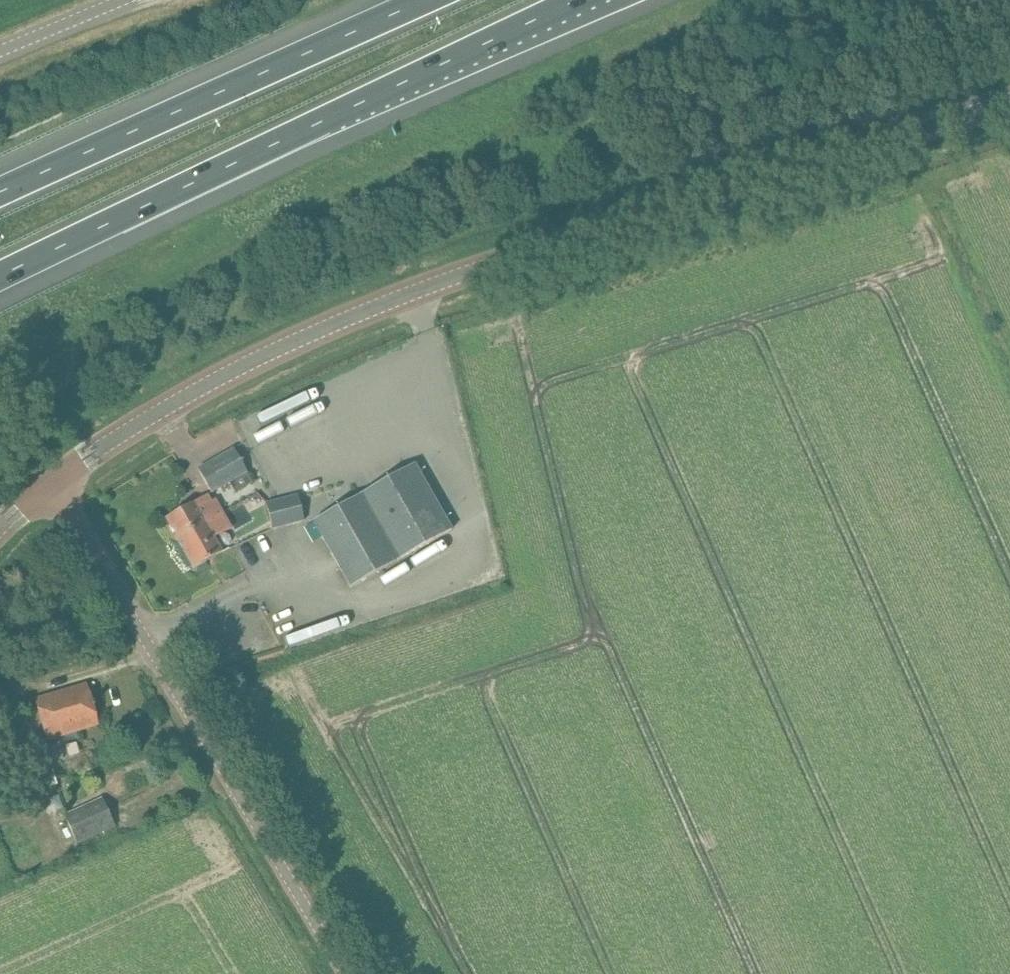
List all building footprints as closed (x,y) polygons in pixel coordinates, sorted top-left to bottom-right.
[(265,432),(293,424),(287,403),(259,411),(265,432)] [(198,469),(211,493),(247,472),(233,449),(198,469)] [(415,464),(362,494),(400,560),(452,530),(415,464)] [(355,498),(312,522),(350,587),(391,564),(400,560),(362,494),(355,498)] [(207,495),(165,519),(178,541),(205,526),(225,515),(216,499),(211,502),(207,495)] [(301,522),(295,497),(265,504),(271,529),(301,522)] [(205,526),(178,541),(194,569),(211,559),(220,554),(211,537),(224,530),(231,526),(225,515),(205,526)] [(287,645),(324,632),(320,623),(284,636),(287,645)] [(91,703),(87,688),(55,698),(54,695),(34,700),(46,740),(97,725),(92,707),(94,706),(93,702),(91,703)] [(44,741),(28,745),(37,776),(34,776),(39,790),(57,784),(53,771),(44,741)] [(104,802),(65,819),(78,847),(116,829),(104,802)]
